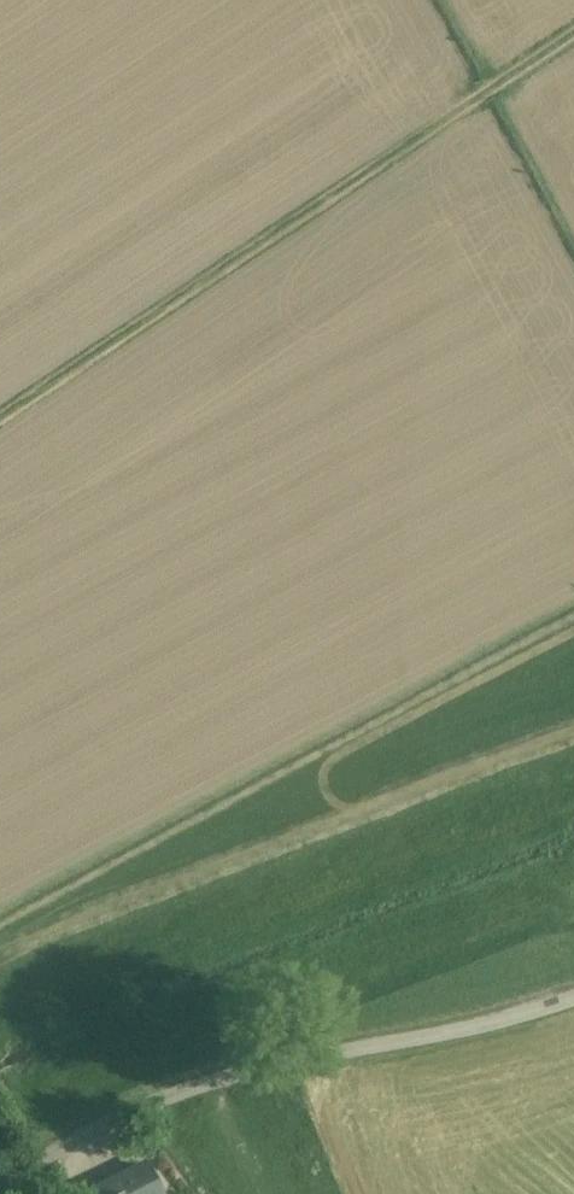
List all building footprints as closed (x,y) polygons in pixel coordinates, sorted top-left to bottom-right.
[(94,1193),(95,1193),(160,1193),(147,1167),(94,1193)]
